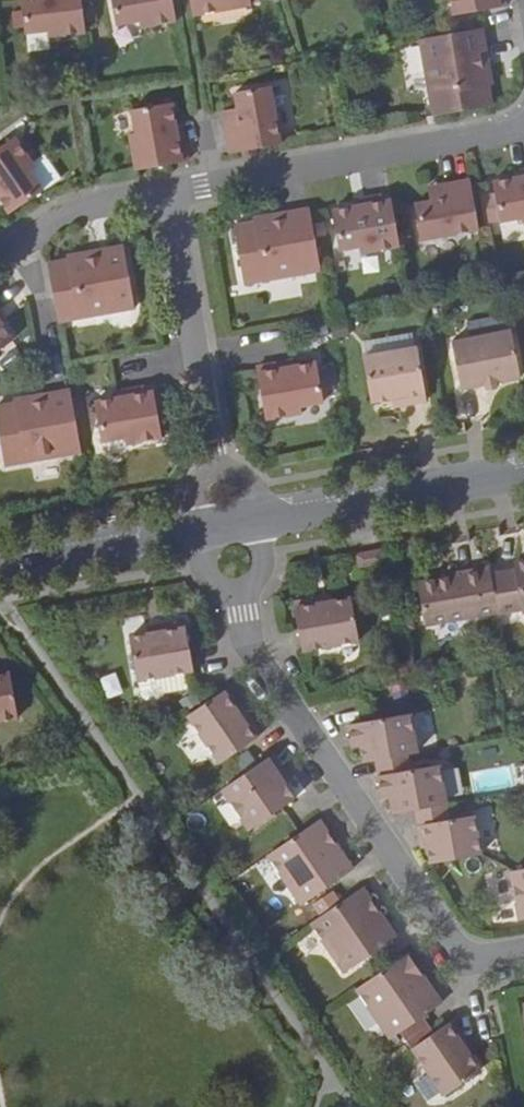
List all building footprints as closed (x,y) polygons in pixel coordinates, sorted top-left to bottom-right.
[(85,34),(81,0),(21,0),(25,35),(46,32),(48,38),(85,34)] [(176,20),(172,0),(111,0),(116,24),(138,21),(139,27),(176,20)] [(193,16),(252,6),(251,0),(190,0),(193,16)] [(506,7),(505,0),(451,0),(454,16),(506,7)] [(488,55),(483,28),(420,39),(435,116),(492,106),(489,86),(493,86),(489,64),(483,65),(482,56),(488,55)] [(226,126),(231,153),(284,144),(277,108),(270,108),(266,87),(226,94),(231,116),(233,125),(226,126)] [(131,133),(136,170),(188,161),(183,134),(177,134),(176,125),(173,103),(133,110),(137,132),(131,133)] [(224,117),(226,126),(233,125),(231,116),(224,117)] [(8,214),(41,193),(29,172),(34,169),(13,138),(0,147),(0,203),(8,214)] [(34,169),(29,172),(41,193),(56,183),(43,162),(34,169)] [(514,180),(523,177),(523,174),(523,171),(513,174),(514,180)] [(523,225),(523,177),(514,180),(493,183),(495,196),(486,198),(488,211),(498,209),(500,222),(522,219),(523,225)] [(421,240),(479,230),(470,181),(437,186),(438,195),(429,197),(430,202),(415,205),(421,240)] [(428,188),(429,197),(438,195),(437,186),(428,188)] [(362,254),(399,247),(390,195),(363,200),(365,206),(354,208),(333,211),(339,251),(362,247),(362,254)] [(245,285),(321,272),(310,210),(284,214),(285,220),(275,221),(274,216),(253,220),(254,224),(234,227),(245,285)] [(48,264),(58,323),(136,310),(124,247),(98,252),(99,258),(89,259),(87,253),(67,257),(67,261),(48,264)] [(512,329),(453,340),(461,383),(485,380),(520,374),(512,329)] [(405,395),(406,403),(425,400),(416,345),(363,354),(371,401),(390,397),(405,395)] [(296,360),(287,362),(288,369),(298,366),(296,360)] [(288,369),(287,362),(259,368),(268,420),(306,414),(305,407),(326,403),(319,362),(298,366),(288,369)] [(126,397),(116,399),(95,402),(101,442),(123,438),(125,445),(163,438),(153,386),(125,391),(126,397)] [(115,392),(116,399),(126,397),(125,391),(115,392)] [(392,406),(406,403),(405,395),(390,397),(392,406)] [(73,409),(48,414),(49,419),(38,421),(37,415),(16,419),(17,423),(0,426),(0,439),(8,484),(84,471),(73,409)] [(384,552),(361,557),(363,567),(386,563),(384,552)] [(491,575),(490,567),(455,573),(455,576),(417,584),(426,625),(498,611),(491,575)] [(518,571),(491,575),(498,611),(499,612),(523,607),(523,611),(523,569),(518,571)] [(332,595),(320,598),(322,605),(334,603),(332,595)] [(322,605),(320,598),(296,603),(304,652),(361,642),(353,599),(334,603),(322,605)] [(162,631),(147,633),(129,636),(137,680),(193,669),(184,620),(162,624),(162,631)] [(146,626),(147,633),(162,631),(162,624),(146,626)] [(20,718),(12,673),(0,675),(0,722),(20,718)] [(108,699),(123,694),(115,673),(100,679),(108,699)] [(229,688),(188,715),(220,763),(255,739),(246,724),(238,713),(243,710),(229,688)] [(238,713),(246,724),(251,721),(243,710),(238,713)] [(363,745),(365,762),(377,761),(409,754),(420,752),(412,712),(350,724),(353,739),(362,737),(363,745)] [(354,747),(363,745),(362,737),(353,739),(354,747)] [(292,780),(274,754),(267,758),(285,785),(292,780)] [(409,754),(377,761),(379,776),(412,770),(409,754)] [(267,758),(221,790),(247,829),(293,798),(285,785),(267,758)] [(391,797),(394,812),(415,809),(447,803),(440,765),(412,770),(379,776),(382,790),(390,789),(391,797)] [(383,798),(391,797),(390,789),(382,790),(383,798)] [(447,803),(415,809),(417,824),(449,819),(447,803)] [(429,846),(432,863),(481,854),(475,814),(449,819),(417,824),(420,840),(428,839),(429,846)] [(319,820),(268,855),(300,904),(352,869),(334,841),(327,846),(321,837),(328,833),(319,820)] [(327,846),(334,841),(328,833),(321,837),(327,846)] [(421,847),(429,846),(428,839),(420,840),(421,847)] [(512,870),(522,920),(523,919),(523,868),(512,870)] [(363,887),(312,923),(345,972),(396,938),(379,911),(373,915),(367,906),(373,903),(363,887)] [(373,915),(379,911),(373,903),(367,906),(373,915)] [(407,954),(356,989),(390,1039),(441,1004),(422,977),(417,982),(410,972),(416,968),(407,954)] [(417,982),(422,977),(416,968),(410,972),(417,982)] [(453,1020),(412,1048),(444,1095),(479,1071),(467,1053),(456,1037),(462,1033),(453,1020)] [(456,1037),(467,1053),(473,1049),(462,1033),(456,1037)]
